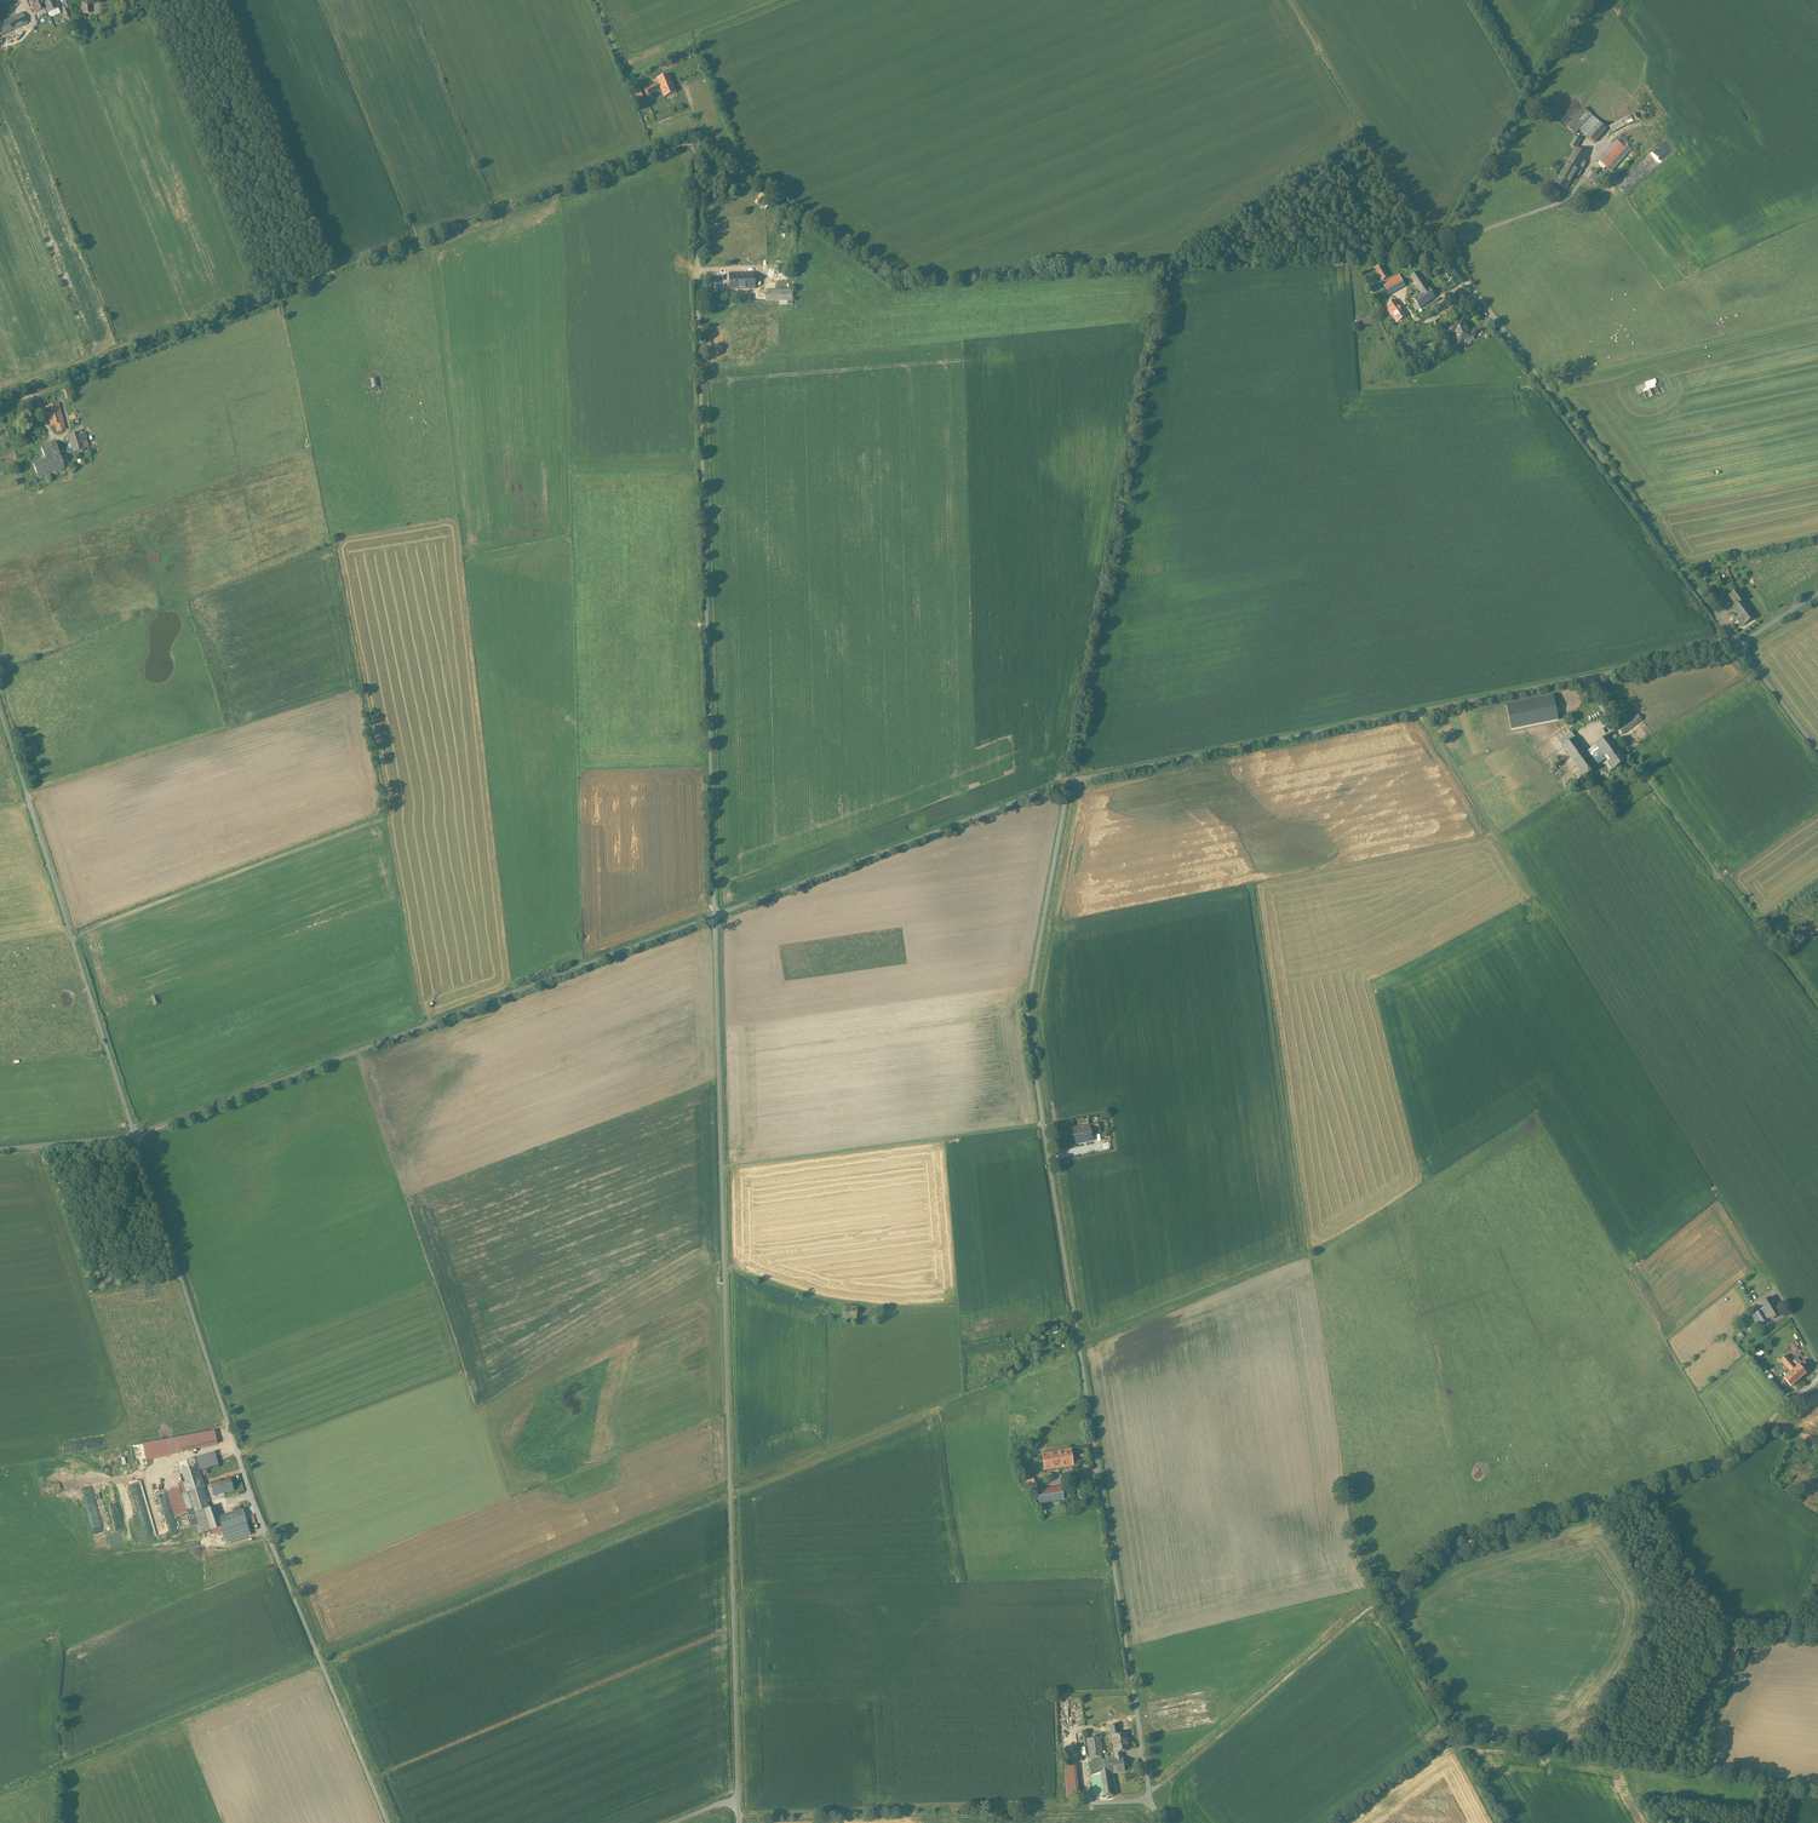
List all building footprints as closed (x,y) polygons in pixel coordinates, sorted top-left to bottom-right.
[(30,2),(35,13),(45,8),(47,14),(48,13),(45,8),(46,7),(43,0),(34,0),(30,2)] [(49,13),(59,8),(56,1),(55,0),(43,0),(46,7),(45,8),(48,13),(49,13)] [(90,13),(90,0),(80,0),(81,13),(90,13)] [(28,23),(23,12),(0,23),(0,36),(28,23)] [(664,70),(675,65),(673,60),(662,65),(664,70)] [(664,97),(676,92),(669,74),(657,79),(658,83),(643,89),(646,95),(661,89),(664,97)] [(636,101),(642,95),(639,92),(633,97),(636,101)] [(1584,108),(1567,128),(1575,134),(1579,129),(1592,116),(1584,108)] [(1631,115),(1610,127),(1613,132),(1634,121),(1631,115)] [(1607,129),(1592,116),(1579,129),(1594,143),(1607,129)] [(1621,135),(1599,160),(1611,172),(1632,149),(1628,146),(1629,144),(1627,143),(1628,141),(1621,135)] [(1581,140),(1576,137),(1570,146),(1576,149),(1577,148),(1581,140)] [(1576,149),(1571,157),(1556,183),(1566,189),(1578,169),(1581,171),(1584,165),(1586,163),(1583,161),(1587,154),(1577,148),(1576,149)] [(1589,180),(1597,186),(1602,179),(1594,173),(1589,180)] [(771,204),(759,197),(754,204),(766,212),(771,204)] [(792,224),(792,222),(792,220),(790,218),(790,217),(788,217),(786,217),(784,217),(783,219),(782,220),(782,222),(782,224),(783,226),(785,227),(787,227),(789,227),(790,226),(791,225),(792,224)] [(1389,276),(1381,265),(1375,269),(1382,281),(1389,276)] [(1418,274),(1417,273),(1410,278),(1419,291),(1421,294),(1417,297),(1413,299),(1419,308),(1434,298),(1435,299),(1442,294),(1434,282),(1427,287),(1421,279),(1418,274)] [(729,274),(730,289),(754,289),(754,274),(729,274)] [(1398,275),(1383,285),(1389,295),(1404,286),(1398,275)] [(765,290),(765,297),(748,297),(748,302),(779,301),(779,305),(793,305),(792,290),(765,290)] [(1404,317),(1394,302),(1385,308),(1396,322),(1404,317)] [(1369,316),(1358,320),(1360,326),(1371,323),(1369,316)] [(1463,321),(1446,329),(1449,336),(1455,334),(1458,342),(1463,340),(1470,337),(1470,336),(1463,321)] [(1470,337),(1463,340),(1465,344),(1474,340),(1472,336),(1470,336),(1470,337)] [(1645,382),(1646,388),(1644,389),(1644,390),(1657,387),(1655,379),(1645,382)] [(1645,392),(1648,398),(1655,395),(1653,389),(1645,392)] [(59,404),(50,406),(55,425),(56,425),(58,432),(66,430),(63,423),(64,422),(59,404)] [(36,421),(28,423),(30,431),(38,429),(36,421)] [(79,432),(68,435),(74,453),(85,449),(79,432)] [(55,442),(41,447),(46,459),(33,463),(38,477),(65,467),(55,442)] [(1739,589),(1730,595),(1737,604),(1742,600),(1742,601),(1745,598),(1739,589)] [(1742,601),(1742,600),(1737,604),(1733,607),(1741,617),(1740,617),(1742,620),(1743,619),(1746,623),(1754,617),(1742,601)] [(1553,696),(1507,706),(1512,729),(1558,719),(1553,696)] [(1634,717),(1618,728),(1623,735),(1639,723),(1634,717)] [(1559,741),(1564,747),(1576,739),(1571,733),(1559,741)] [(1609,736),(1597,745),(1606,758),(1614,769),(1627,759),(1609,736)] [(1585,776),(1597,768),(1596,766),(1586,753),(1576,739),(1564,747),(1585,776)] [(1606,758),(1597,745),(1586,753),(1596,766),(1606,758)] [(1098,1123),(1089,1125),(1091,1135),(1100,1133),(1098,1123)] [(1089,1125),(1073,1128),(1076,1143),(1092,1140),(1091,1135),(1089,1125)] [(1771,1298),(1762,1303),(1766,1309),(1768,1312),(1773,1319),(1781,1314),(1774,1303),(1775,1303),(1771,1298)] [(857,1306),(844,1305),(843,1317),(856,1318),(857,1306)] [(1762,1311),(1757,1314),(1761,1320),(1763,1323),(1768,1320),(1764,1315),(1762,1311)] [(1761,1320),(1755,1324),(1758,1329),(1764,1325),(1763,1323),(1761,1320)] [(1795,1351),(1800,1348),(1798,1345),(1800,1344),(1798,1340),(1791,1345),(1795,1351)] [(1761,1349),(1756,1352),(1759,1357),(1764,1354),(1761,1349)] [(1797,1367),(1787,1356),(1782,1361),(1791,1372),(1779,1383),(1784,1388),(1788,1384),(1791,1388),(1806,1373),(1803,1370),(1808,1366),(1803,1361),(1797,1367)] [(142,1443),(145,1458),(217,1445),(214,1429),(142,1443)] [(1071,1449),(1042,1454),(1045,1469),(1073,1464),(1071,1449)] [(195,1458),(177,1463),(186,1492),(188,1492),(188,1491),(203,1487),(204,1487),(199,1470),(218,1464),(214,1452),(195,1458)] [(230,1480),(220,1482),(220,1480),(209,1483),(213,1495),(233,1490),(230,1480)] [(203,1487),(188,1491),(188,1492),(193,1508),(194,1512),(197,1511),(205,1509),(209,1507),(203,1487)] [(1062,1487),(1038,1490),(1040,1502),(1063,1498),(1062,1487)] [(186,1492),(181,1493),(186,1510),(193,1508),(188,1492),(186,1492)] [(209,1507),(205,1509),(209,1523),(219,1520),(218,1517),(215,1505),(209,1507)] [(205,1509),(197,1511),(203,1532),(211,1529),(209,1523),(205,1509)] [(242,1509),(218,1517),(219,1520),(221,1526),(224,1538),(248,1530),(246,1522),(242,1509)] [(219,1520),(209,1523),(211,1529),(221,1526),(219,1520)] [(1735,1642),(1728,1657),(1736,1661),(1743,1646),(1735,1642)] [(1084,1732),(1075,1733),(1079,1758),(1087,1757),(1084,1732)] [(1127,1732),(1112,1735),(1115,1751),(1114,1751),(1115,1758),(1122,1756),(1121,1750),(1128,1749),(1127,1739),(1128,1739),(1127,1732)] [(1100,1736),(1086,1738),(1089,1757),(1102,1755),(1100,1736)] [(1074,1746),(1065,1747),(1066,1754),(1071,1797),(1079,1796),(1074,1746)] [(1066,1754),(1062,1754),(1067,1797),(1071,1797),(1066,1754)] [(1115,1758),(1089,1762),(1091,1776),(1113,1773),(1125,1771),(1122,1756),(1115,1758)] [(1113,1773),(1091,1776),(1094,1796),(1116,1795),(1113,1773)]
